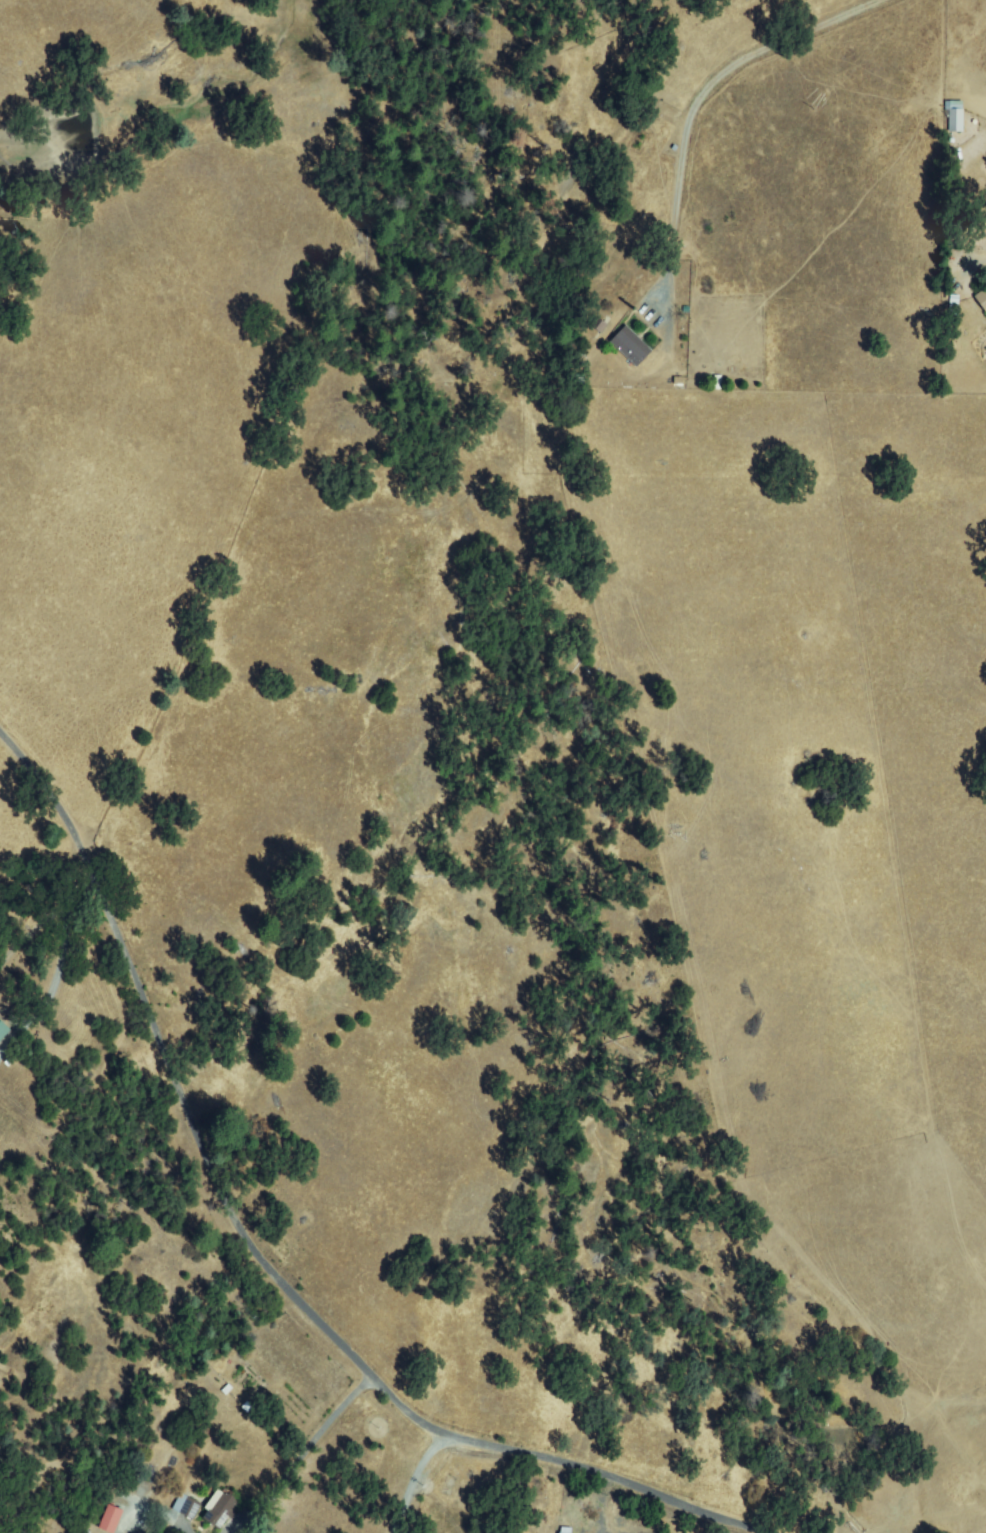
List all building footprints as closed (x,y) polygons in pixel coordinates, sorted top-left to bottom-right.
[(963,130),(950,131),(949,103),(962,103),(963,130)] [(977,298),(985,290),(985,309),(977,298)] [(581,328),(591,335),(597,327),(587,319),(581,328)] [(637,367),(611,342),(625,327),(651,352),(637,367)] [(10,1031),(0,1042),(0,1022),(10,1031)] [(223,1530),(203,1518),(220,1490),(240,1503),(223,1530)] [(182,1512),(189,1499),(200,1505),(193,1518),(182,1512)] [(124,1512),(114,1532),(111,1532),(100,1527),(111,1506),(124,1512)]
